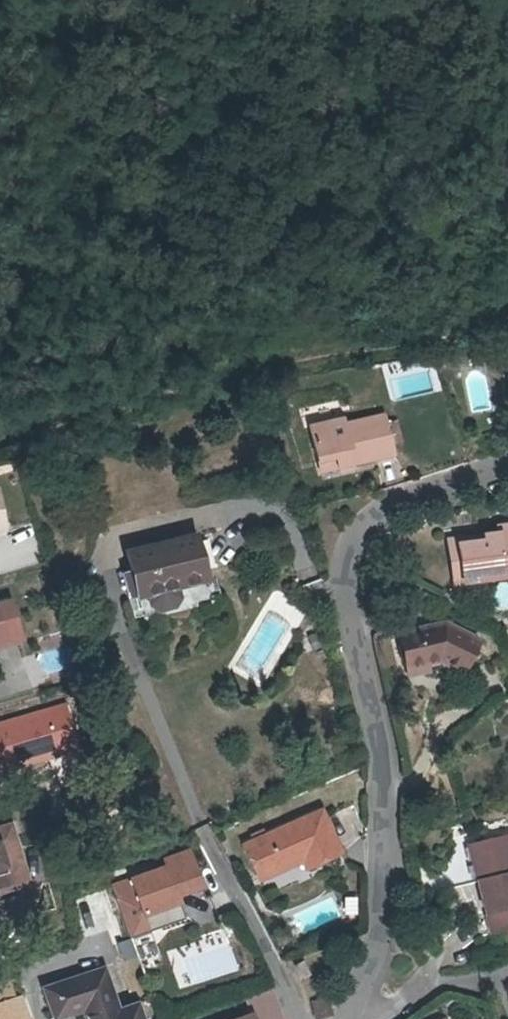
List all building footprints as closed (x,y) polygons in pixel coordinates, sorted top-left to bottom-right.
[(412,467),(410,455),(406,433),(404,425),(364,433),(363,427),(326,434),(334,471),(352,467),(354,478),(412,467)] [(17,471),(15,465),(15,461),(14,461),(3,464),(4,467),(5,474),(17,471)] [(352,467),(334,471),(336,482),(354,478),(352,467)] [(11,531),(2,491),(0,491),(0,534),(11,531)] [(151,569),(157,595),(160,594),(162,605),(169,610),(184,607),(192,597),(189,588),(219,581),(209,537),(139,552),(143,570),(151,569)] [(497,541),(498,550),(489,551),(488,548),(459,551),(460,567),(470,566),(472,588),(507,584),(507,540),(497,541)] [(458,545),(459,551),(488,548),(489,551),(498,550),(497,541),(458,545)] [(470,566),(460,567),(462,589),(472,588),(470,566)] [(149,597),(157,595),(151,569),(143,570),(149,597)] [(28,636),(17,599),(0,603),(0,644),(28,636)] [(411,630),(411,668),(447,668),(469,680),(488,649),(456,628),(411,630)] [(84,747),(74,711),(0,732),(0,779),(51,764),(49,758),(84,747)] [(49,758),(51,764),(86,754),(84,747),(49,758)] [(87,758),(53,768),(57,783),(73,792),(88,788),(91,784),(93,781),(93,779),(87,758)] [(303,860),(306,867),(308,873),(345,860),(328,816),(328,814),(248,845),(259,875),(303,860)] [(3,892),(35,883),(19,831),(0,837),(0,880),(3,892)] [(487,891),(502,947),(507,945),(507,849),(485,855),(493,890),(487,891)] [(153,917),(188,904),(185,896),(208,886),(193,852),(167,863),(170,870),(120,892),(140,942),(160,934),(153,917)] [(493,890),(485,855),(478,857),(487,891),(493,890)] [(303,860),(259,875),(262,883),(306,867),(303,860)] [(153,917),(160,934),(195,920),(188,904),(153,917)] [(318,982),(311,968),(302,973),(310,987),(318,982)] [(110,1018),(147,1018),(145,1012),(125,1018),(110,976),(97,980),(110,1018)] [(97,980),(51,997),(59,1018),(85,1018),(88,1018),(110,1018),(97,980)] [(29,1004),(0,1014),(0,1018),(34,1018),(29,1004)] [(336,1006),(320,1010),(322,1018),(339,1018),(336,1006)]
